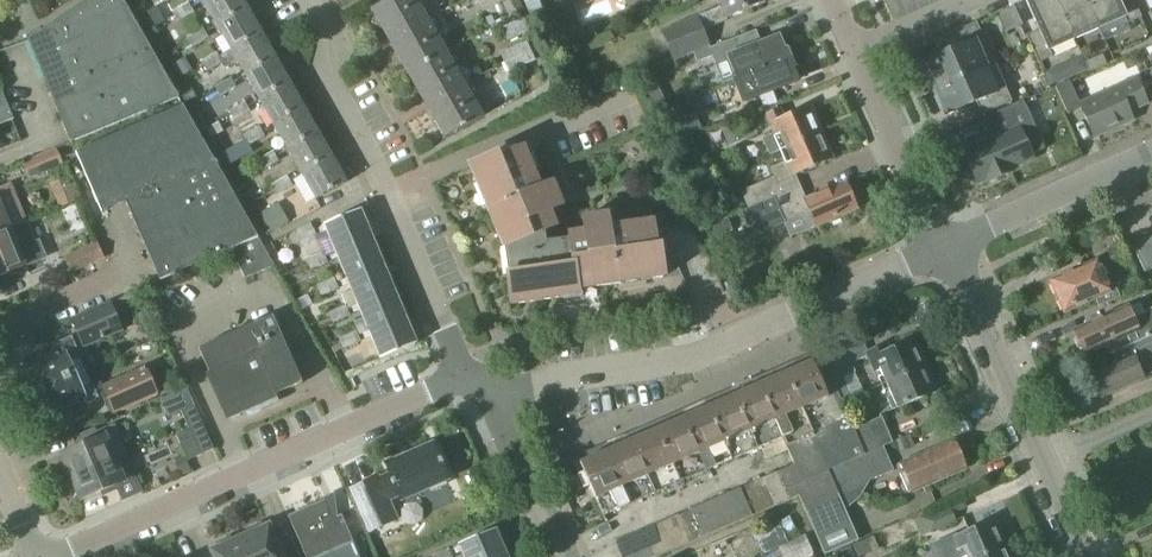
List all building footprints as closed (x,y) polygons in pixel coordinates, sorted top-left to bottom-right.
[(121,0),(88,0),(27,41),(69,143),(176,99),(121,0)] [(248,9),(243,0),(206,0),(203,1),(196,5),(199,10),(206,6),(217,26),(248,9)] [(389,42),(439,14),(441,13),(434,0),(390,0),(371,10),(389,42)] [(504,6),(510,18),(524,11),(518,0),(515,0),(504,6)] [(544,12),(539,0),(524,0),(531,18),(544,12)] [(705,12),(705,11),(660,30),(673,60),(709,45),(703,31),(712,28),(711,26),(765,3),(764,0),(717,0),(719,6),(705,12)] [(1057,0),(1030,0),(1027,1),(1040,31),(1027,36),(1039,64),(1052,58),(1049,51),(1074,40),(1057,0)] [(1074,40),(1100,29),(1087,0),(1057,0),(1074,40)] [(1100,29),(1125,18),(1128,24),(1141,18),(1133,0),(1087,0),(1100,29)] [(173,12),(179,22),(195,13),(189,3),(173,12)] [(231,51),(262,34),(248,9),(217,26),(210,30),(213,35),(220,31),(231,51)] [(1007,32),(1022,26),(1015,9),(1000,16),(1007,32)] [(450,30),(441,13),(439,14),(389,42),(407,74),(446,53),(437,37),(450,30)] [(512,23),(517,36),(529,32),(523,18),(512,23)] [(986,68),(986,67),(975,44),(982,41),(975,26),(948,39),(954,52),(925,64),(936,90),(986,68)] [(203,28),(187,37),(192,47),(209,38),(203,28)] [(246,76),(277,58),(262,34),(231,51),(221,57),(218,52),(201,61),(207,72),(222,64),(224,68),(237,60),(246,76)] [(776,69),(791,63),(787,53),(784,54),(778,40),(741,56),(734,39),(711,49),(710,47),(694,54),(697,63),(712,57),(715,65),(727,60),(732,73),(736,83),(759,74),(759,72),(775,65),(776,69)] [(527,41),(500,53),(509,73),(536,61),(527,41)] [(464,85),(446,53),(407,74),(426,107),(464,85)] [(1085,63),(1089,73),(1106,65),(1102,56),(1085,63)] [(260,101),(291,83),(277,58),(246,76),(238,80),(241,85),(248,81),(260,101)] [(759,74),(736,83),(735,84),(744,105),(797,83),(791,69),(793,68),(791,63),(776,69),(775,65),(759,72),(759,74)] [(986,68),(936,90),(948,116),(977,103),(982,116),(1012,103),(994,63),(986,67),(986,68)] [(232,78),(216,87),(221,97),(237,88),(232,78)] [(1068,115),(1081,110),(1094,139),(1133,122),(1129,113),(1147,105),(1136,81),(1080,106),(1071,85),(1058,91),(1068,115)] [(274,126),(305,108),(291,83),(260,101),(253,105),(255,110),(262,106),(274,126)] [(464,85),(426,107),(444,140),(483,118),(464,85)] [(180,94),(187,105),(197,100),(191,89),(180,94)] [(667,107),(661,95),(651,99),(657,111),(667,107)] [(229,111),(235,121),(251,112),(246,102),(229,111)] [(986,183),(1013,172),(1012,169),(1033,160),(1031,156),(1044,150),(1023,102),(984,119),(993,140),(963,153),(977,184),(985,181),(986,183)] [(776,103),(764,108),(768,118),(780,112),(776,103)] [(185,110),(191,122),(201,116),(195,104),(185,110)] [(0,108),(0,125),(13,120),(8,105),(0,108)] [(229,250),(255,238),(182,107),(73,152),(100,213),(124,203),(159,282),(229,250)] [(288,151),(319,133),(305,108),(274,126),(267,130),(269,135),(277,130),(288,151)] [(810,109),(784,121),(780,112),(768,118),(782,149),(821,133),(810,109)] [(757,135),(750,118),(722,130),(729,147),(757,135)] [(224,132),(219,123),(207,129),(211,139),(224,132)] [(243,136),(249,146),(266,137),(260,127),(243,136)] [(302,175),(333,158),(319,133),(288,151),(281,155),(284,159),(291,155),(302,175)] [(821,133),(782,149),(788,164),(775,170),(779,179),(742,195),(749,211),(756,208),(800,188),(794,176),(832,159),(821,133)] [(30,180),(64,165),(56,148),(23,163),(30,180)] [(273,151),(257,160),(263,171),(279,162),(273,151)] [(496,157),(468,168),(502,249),(511,306),(563,299),(563,294),(663,279),(658,250),(655,250),(651,224),(607,230),(605,217),(583,220),(585,233),(568,236),(569,241),(545,245),(543,232),(554,228),(548,212),(560,207),(552,186),(539,191),(522,151),(497,161),(496,157)] [(333,158),(302,175),(295,179),(298,184),(305,180),(316,200),(347,183),(333,158)] [(705,176),(700,163),(683,170),(688,183),(705,176)] [(293,186),(288,176),(271,185),(277,196),(293,186)] [(756,208),(749,211),(749,212),(743,215),(749,228),(761,236),(785,225),(791,240),(857,211),(846,186),(806,203),(800,188),(756,208)] [(9,230),(24,223),(16,204),(0,211),(0,210),(0,234),(9,230)] [(270,235),(289,223),(278,204),(259,216),(270,235)] [(337,251),(370,238),(359,211),(318,228),(320,233),(328,230),(337,251)] [(731,231),(726,219),(711,225),(716,237),(731,231)] [(311,228),(307,230),(294,235),(299,246),(315,240),(311,228)] [(0,234),(0,277),(6,275),(7,278),(17,274),(16,270),(24,267),(9,230),(0,234)] [(1131,247),(1142,273),(1151,268),(1151,237),(1131,247)] [(271,266),(255,238),(229,250),(242,279),(271,266)] [(370,238),(337,251),(329,255),(331,260),(339,256),(348,278),(381,264),(370,238)] [(64,257),(71,274),(105,259),(97,242),(64,257)] [(1113,265),(1126,259),(1120,246),(1107,252),(1113,265)] [(322,251),(304,258),(309,269),(326,262),(322,251)] [(1082,269),(1081,268),(1051,282),(1063,311),(1092,298),(1096,306),(1116,298),(1111,286),(1106,289),(1095,263),(1082,269)] [(381,264),(348,278),(341,281),(343,286),(350,283),(359,305),(392,291),(381,264)] [(319,295),(337,289),(332,277),(315,284),(319,295)] [(392,291),(359,305),(352,308),(354,313),(361,310),(371,332),(403,318),(392,291)] [(70,319),(83,349),(124,331),(111,301),(70,319)] [(1120,312),(1073,334),(1083,354),(1104,344),(1110,355),(1151,336),(1151,309),(1142,313),(1138,304),(1120,312)] [(344,306),(327,312),(330,322),(347,316),(344,306)] [(270,316),(196,349),(225,413),(256,399),(257,402),(274,395),(300,383),(270,316)] [(403,318),(371,332),(363,335),(365,340),(373,337),(382,359),(415,345),(403,318)] [(882,332),(888,345),(868,353),(863,343),(846,351),(852,365),(870,357),(876,371),(879,369),(886,384),(925,367),(913,342),(909,344),(904,334),(895,338),(891,328),(882,332)] [(353,332),(337,339),(341,349),(358,341),(353,332)] [(1103,396),(1151,374),(1151,337),(1112,354),(1117,365),(1093,375),(1095,380),(1094,383),(1098,391),(1101,392),(1103,396)] [(70,345),(24,366),(27,373),(24,374),(32,393),(88,368),(77,342),(70,345)] [(784,442),(788,451),(794,465),(776,473),(788,501),(799,497),(795,486),(829,471),(865,456),(853,427),(852,427),(841,402),(852,398),(843,378),(855,373),(852,365),(846,351),(845,349),(812,363),(811,364),(809,362),(761,383),(763,388),(762,388),(778,424),(776,425),(782,438),(784,442)] [(95,383),(88,368),(32,393),(39,409),(43,407),(48,418),(94,397),(102,393),(111,413),(154,393),(142,367),(99,386),(97,382),(95,383)] [(936,393),(925,367),(886,384),(892,398),(889,399),(894,412),(936,393)] [(782,438),(776,425),(778,424),(762,388),(761,388),(757,385),(744,390),(746,395),(736,399),(758,449),(782,438)] [(735,400),(732,396),(719,402),(719,406),(711,410),(733,463),(759,452),(758,449),(736,399),(735,400)] [(188,429),(200,455),(213,449),(194,407),(181,413),(188,429)] [(693,418),(687,420),(710,473),(733,463),(711,410),(710,410),(707,407),(693,413),(693,418)] [(882,415),(853,427),(865,456),(883,448),(894,444),(882,415)] [(668,424),(668,428),(661,431),(684,484),(710,473),(687,420),(686,421),(683,417),(668,424)] [(77,438),(81,447),(60,456),(70,479),(125,455),(112,427),(96,434),(94,431),(77,438)] [(200,455),(188,429),(175,435),(187,461),(200,455)] [(643,434),(643,439),(634,443),(658,496),(684,484),(661,431),(659,432),(656,429),(643,434)] [(896,442),(901,453),(914,447),(909,436),(896,442)] [(616,451),(609,454),(632,507),(658,496),(634,443),(630,440),(615,446),(616,451)] [(952,443),(936,450),(935,449),(896,467),(908,494),(929,484),(929,485),(964,469),(952,443)] [(448,480),(433,445),(386,466),(391,478),(382,482),(380,479),(348,493),(365,533),(396,520),(389,502),(399,497),(401,501),(448,480)] [(865,456),(829,471),(839,496),(869,482),(893,472),(893,471),(883,448),(865,456)] [(609,454),(608,454),(604,451),(579,462),(604,519),(632,507),(609,454)] [(80,501),(136,477),(126,454),(125,455),(70,479),(80,501)] [(181,477),(191,473),(185,458),(175,463),(181,477)] [(795,486),(799,497),(805,510),(839,496),(829,471),(795,486)] [(788,501),(776,473),(763,478),(776,507),(788,501)] [(776,507),(763,478),(751,483),(764,512),(776,507)] [(764,512),(751,483),(739,489),(752,517),(764,512)] [(752,517),(739,489),(727,494),(739,523),(752,517)] [(727,494),(714,499),(727,528),(739,523),(727,494)] [(845,511),(839,496),(805,510),(825,556),(858,541),(845,511)] [(727,528),(714,499),(703,504),(715,533),(727,528)] [(351,541),(340,515),(336,517),(335,503),(326,504),(324,500),(287,515),(305,556),(313,556),(351,541)] [(715,533),(703,504),(690,510),(702,538),(715,533)] [(918,519),(919,520),(924,532),(925,535),(956,522),(949,506),(918,519)] [(702,538),(690,510),(678,515),(690,544),(702,538)] [(678,515),(666,520),(678,549),(690,544),(678,515)] [(763,554),(779,547),(783,556),(796,551),(792,542),(788,543),(786,537),(795,533),(789,518),(779,522),(778,521),(753,531),(763,554)] [(666,520),(653,526),(665,554),(678,549),(666,520)] [(247,556),(281,556),(267,525),(261,528),(259,523),(245,530),(247,534),(239,538),(247,556)] [(954,541),(952,537),(928,547),(933,556),(989,556),(1005,550),(994,524),(954,541)] [(641,531),(647,545),(652,556),(659,556),(665,554),(653,526),(641,531)] [(647,545),(641,531),(612,543),(618,556),(647,545)] [(491,534),(459,547),(460,549),(455,552),(457,556),(501,556),(491,534)] [(792,542),(796,551),(810,545),(806,536),(792,542)] [(239,538),(230,541),(228,537),(214,543),(216,547),(210,550),(213,556),(247,556),(239,538)] [(618,556),(652,556),(647,545),(618,556)] [(799,556),(808,556),(814,555),(810,545),(796,551),(799,556)] [(833,556),(855,556),(850,547),(832,555),(833,556)]
